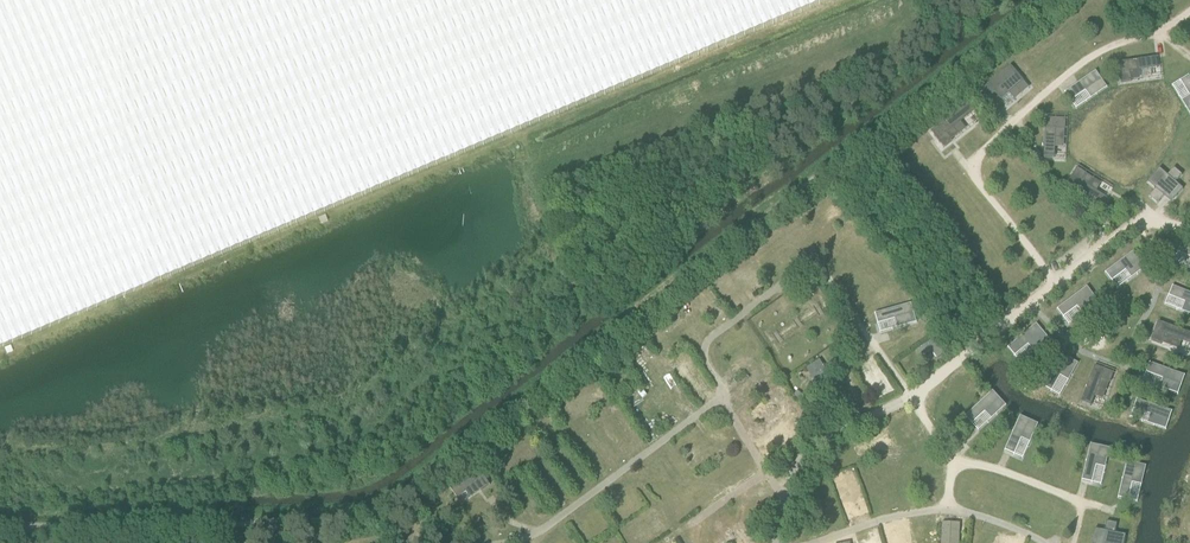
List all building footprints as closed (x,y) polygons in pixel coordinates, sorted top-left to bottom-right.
[(401,0),(0,0),(0,348),(180,273),(465,153),(401,0)] [(465,153),(830,0),(401,0),(465,153)] [(1131,73),(1159,69),(1157,58),(1118,64),(1121,84),(1132,82),(1131,73)] [(1012,66),(981,90),(988,99),(995,93),(1001,101),(1009,94),(1024,83),(1025,82),(1012,66)] [(1087,91),(1102,80),(1096,71),(1065,92),(1071,101),(1087,91)] [(1181,81),(1189,96),(1189,76),(1189,75),(1181,81)] [(947,137),(976,113),(970,105),(932,135),(944,151),(953,144),(947,137)] [(1047,118),(1044,157),(1055,158),(1056,149),(1057,130),(1066,130),(1067,120),(1047,118)] [(1082,182),(1087,174),(1078,169),(1067,186),(1100,207),(1106,197),(1082,182)] [(1149,199),(1157,206),(1164,199),(1168,195),(1175,201),(1182,193),(1175,186),(1181,179),(1173,172),(1167,179),(1166,179),(1155,191),(1156,192),(1149,199)] [(793,225),(786,229),(796,244),(803,240),(793,225)] [(1178,253),(1189,258),(1189,246),(1182,243),(1178,253)] [(1127,270),(1142,259),(1136,250),(1105,273),(1112,281),(1127,270)] [(754,288),(761,283),(747,260),(739,265),(754,288)] [(1079,306),(1094,295),(1087,286),(1057,309),(1063,318),(1079,306)] [(1169,296),(1186,303),(1189,305),(1189,293),(1173,286),(1169,296)] [(891,293),(870,303),(874,311),(894,301),(891,293)] [(915,314),(912,303),(875,314),(878,324),(896,319),(915,314)] [(1189,346),(1189,334),(1159,322),(1152,341),(1162,345),(1165,336),(1189,346)] [(1029,344),(1044,332),(1037,324),(1008,348),(1014,356),(1029,344)] [(933,339),(917,349),(926,364),(942,354),(933,339)] [(671,361),(675,369),(683,364),(690,374),(697,370),(686,351),(671,361)] [(1061,376),(1070,359),(1061,354),(1042,387),(1052,392),(1061,376)] [(813,379),(827,371),(820,359),(806,367),(813,379)] [(866,386),(883,376),(875,362),(857,372),(866,386)] [(1150,363),(1146,373),(1164,379),(1182,386),(1186,376),(1150,363)] [(1111,383),(1115,373),(1096,366),(1082,402),(1092,406),(1102,380),(1111,383)] [(987,412),(998,402),(1001,399),(993,391),(991,393),(965,417),(973,424),(987,412)] [(768,424),(794,407),(784,393),(759,410),(768,424)] [(1137,399),(1134,410),(1169,422),(1173,412),(1137,399)] [(604,417),(621,440),(628,435),(611,412),(604,417)] [(1023,438),(1029,424),(1030,420),(1021,416),(1019,420),(1005,451),(1015,455),(1023,438)] [(785,430),(790,437),(797,431),(787,418),(770,430),(775,438),(785,430)] [(870,431),(874,447),(891,442),(887,427),(870,431)] [(692,447),(699,457),(691,463),(696,470),(712,459),(700,442),(692,447)] [(1097,465),(1101,447),(1102,446),(1091,444),(1091,445),(1082,481),(1093,483),(1097,465)] [(1133,482),(1138,464),(1127,461),(1118,498),(1129,500),(1133,482)] [(478,468),(451,487),(457,495),(466,488),(467,489),(476,483),(481,491),(490,485),(478,468)] [(865,495),(856,469),(853,470),(862,496),(865,495)] [(844,473),(853,500),(861,498),(852,470),(844,473)] [(941,542),(959,542),(960,522),(941,522),(941,542)] [(1103,542),(1115,542),(1117,534),(1115,534),(1117,524),(1107,522),(1105,532),(1095,530),(1093,540),(1103,542)] [(910,540),(906,526),(889,530),(892,542),(897,542),(910,540)] [(727,538),(729,542),(755,542),(748,528),(727,538)] [(1017,538),(999,532),(996,542),(1016,542),(1017,538)] [(878,535),(859,540),(860,542),(881,542),(878,535)]
